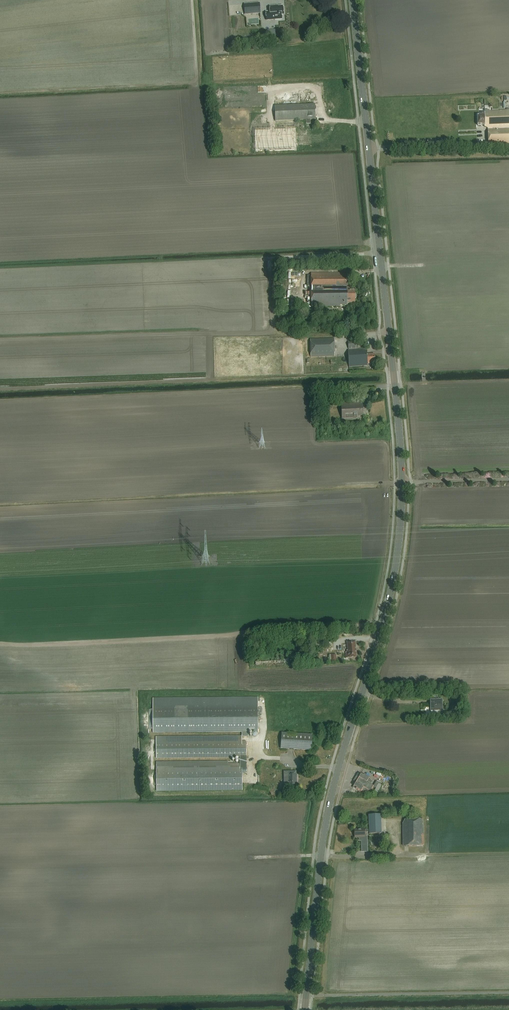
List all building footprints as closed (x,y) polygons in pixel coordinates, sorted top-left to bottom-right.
[(245,14),(260,13),(260,3),(244,4),(245,14)] [(270,11),(266,12),(267,20),(282,19),(282,14),(283,14),(283,6),(276,6),(276,5),(269,6),(270,11)] [(315,104),(275,106),(276,121),(316,120),(315,104)] [(508,146),(508,111),(489,111),(489,112),(485,112),(481,112),(481,115),(478,115),(478,126),(485,126),(485,127),(488,128),(489,147),(508,146)] [(296,127),(255,128),(256,152),(297,150),(296,127)] [(355,300),(355,293),(355,290),(347,290),(347,273),(311,273),(311,276),(307,276),(307,287),(311,287),(311,307),(340,306),(340,305),(347,305),(347,303),(355,303),(355,300)] [(334,339),(311,340),(311,357),(334,356),(334,339)] [(371,363),(375,362),(375,354),(367,355),(367,349),(348,350),(349,367),(368,365),(367,364),(371,364),(371,363)] [(342,403),(343,419),(363,417),(362,402),(342,403)] [(346,658),(357,657),(355,642),(347,643),(348,651),(347,651),(347,652),(345,652),(346,658)] [(149,709),(149,729),(153,729),(153,732),(242,731),(242,736),(249,736),(248,731),(250,731),(255,731),(258,731),(258,697),(153,698),(153,708),(153,709),(149,709)] [(437,711),(442,711),(442,700),(430,700),(430,711),(430,715),(437,715),(437,711)] [(312,735),(282,733),(281,748),(311,750),(312,735)] [(156,742),(156,758),(240,757),(240,764),(240,768),(242,768),(242,771),(247,771),(246,741),(243,741),(242,741),(242,736),(156,736),(156,742)] [(157,769),(157,791),(242,790),(242,771),(242,768),(240,768),(240,764),(228,764),(228,761),(157,762),(157,769)] [(284,787),(297,787),(297,774),(296,774),(296,771),(284,771),(284,787)] [(361,774),(353,788),(356,790),(357,789),(361,792),(362,790),(366,793),(367,791),(368,791),(369,790),(371,792),(374,787),(373,786),(371,785),(372,784),(371,783),(372,781),(369,779),(369,778),(365,775),(364,776),(361,774)] [(377,781),(373,786),(374,787),(376,788),(375,791),(378,793),(381,785),(379,784),(380,783),(377,781)] [(370,834),(382,833),(381,814),(369,815),(369,829),(365,829),(355,829),(355,837),(359,837),(365,837),(365,832),(370,832),(370,834)] [(404,846),(424,846),(423,819),(405,820),(403,824),(403,846),(404,846)]
